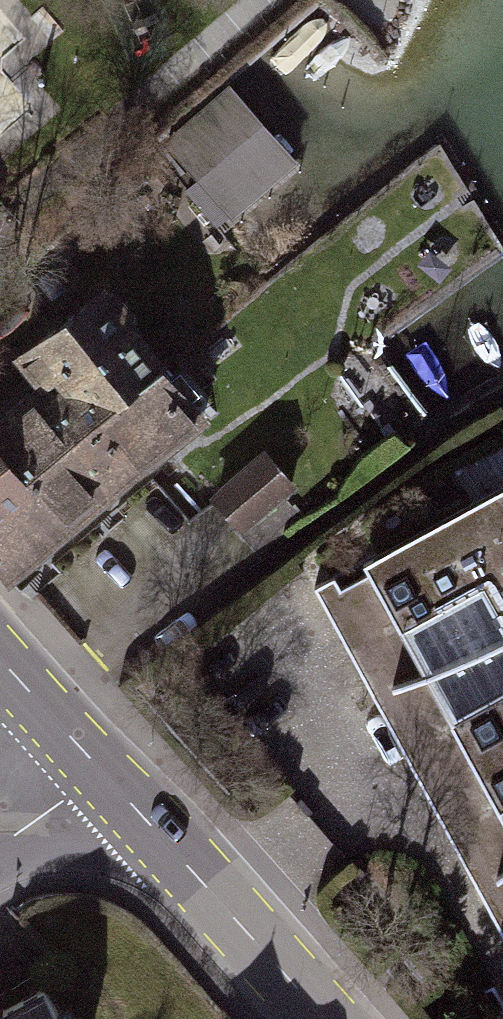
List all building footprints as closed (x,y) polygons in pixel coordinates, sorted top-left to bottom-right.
[(22,58),(22,106),(73,105),(72,57),(22,58)] [(234,94),(171,147),(232,219),(295,167),(234,94)] [(0,427),(0,589),(8,598),(224,419),(112,286),(17,365),(41,393),(0,427)] [(207,499),(237,538),(294,494),(263,455),(207,499)] [(318,601),(502,939),(502,822),(500,816),(502,815),(502,689),(444,717),(426,680),(492,648),(502,670),(502,500),(318,601)] [(30,994),(0,1011),(0,1018),(44,1018),(30,994)]
